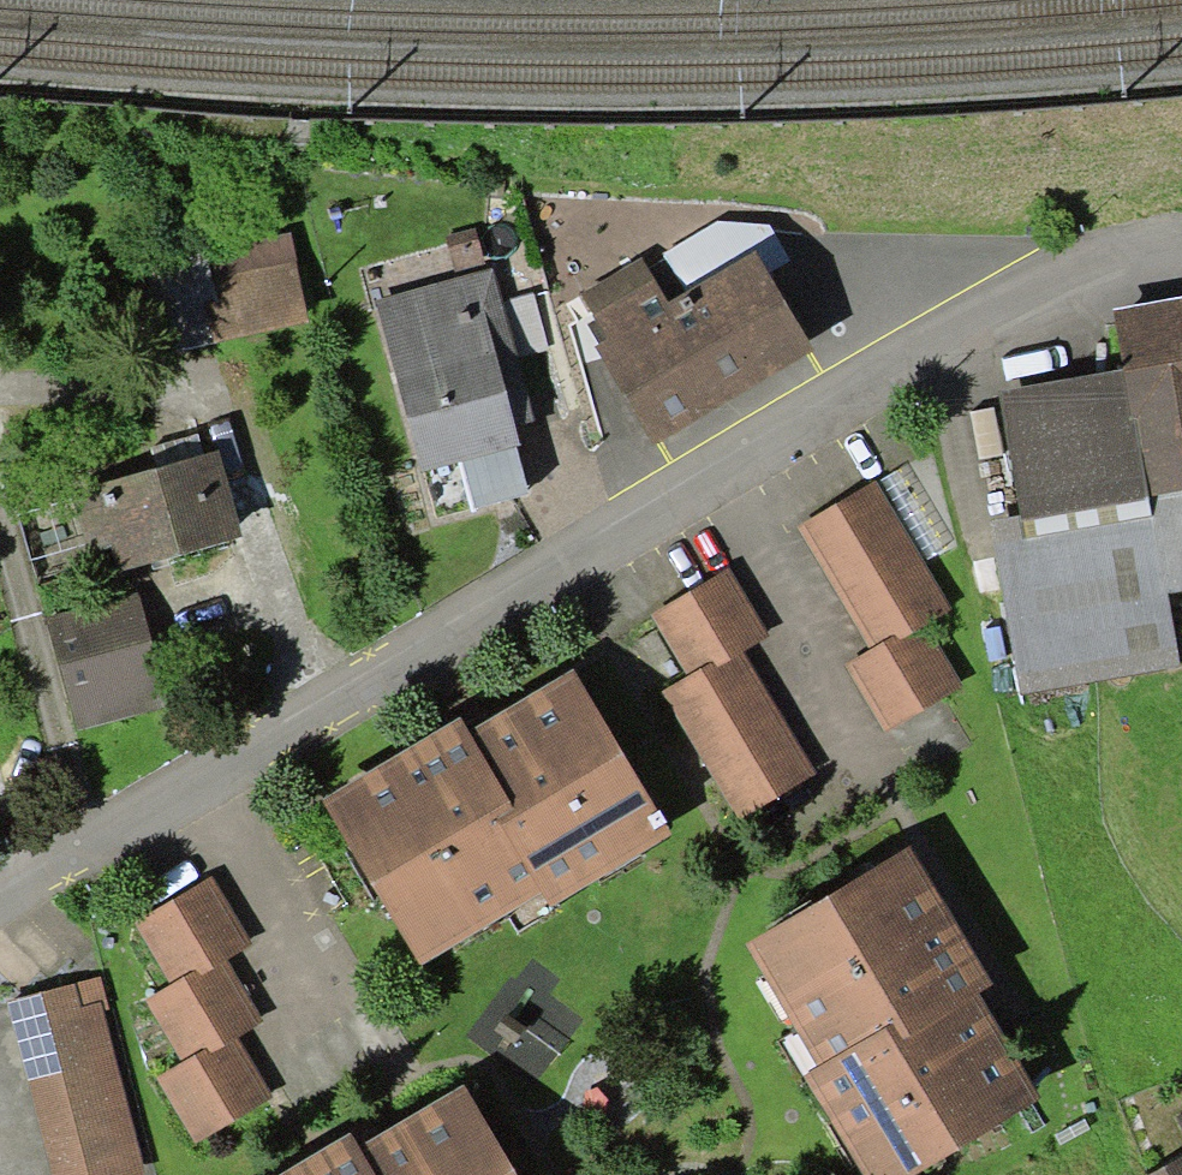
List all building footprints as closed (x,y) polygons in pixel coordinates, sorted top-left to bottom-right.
[(718,222),(646,266),(668,302),(754,251),(767,273),(789,261),(770,225),(718,222)] [(457,278),(486,270),(475,229),(446,237),(457,278)] [(206,242),(134,259),(156,357),(311,321),(290,231),(207,250),(206,242)] [(646,266),(642,258),(581,294),(608,339),(596,346),(655,444),(814,350),(767,273),(754,251),(668,302),(646,266)] [(457,278),(374,300),(421,473),(461,462),(474,511),(530,496),(516,447),(522,445),(516,425),(533,420),(516,358),(501,303),(492,268),(486,270),(457,278)] [(534,294),(501,303),(516,358),(549,349),(534,294)] [(1000,388),(1022,513),(991,518),(1022,694),(1181,666),(1181,664),(1169,592),(1181,590),(1181,295),(1114,307),(1125,367),(1000,388)] [(219,452),(71,493),(88,553),(112,546),(119,572),(243,537),(219,452)] [(908,463),(879,481),(927,559),(957,541),(908,463)] [(952,608),(875,481),(798,527),(871,649),(845,665),(885,732),(961,686),(924,625),(952,608)] [(686,676),(661,691),(739,819),(816,773),(743,653),(769,637),(728,568),(650,615),(686,676)] [(137,592),(44,617),(75,731),(168,706),(137,592)] [(459,718),(321,801),(420,966),(507,915),(542,892),(551,907),(672,834),(573,669),(468,732),(459,718)] [(744,943),(817,1066),(804,1074),(864,1174),(909,1174),(1040,1097),(978,993),(993,985),(910,845),(744,943)] [(263,1023),(226,959),(251,945),(211,877),(133,922),(170,984),(145,999),(182,1062),(156,1077),(195,1143),(273,1097),(238,1037),(263,1023)] [(554,911),(551,907),(542,892),(507,915),(518,933),(554,911)] [(9,1001),(50,1174),(147,1174),(100,979),(9,1001)] [(278,1174),(518,1174),(462,1083),(358,1145),(350,1132),(278,1174)] [(1147,1174),(1181,1174),(1181,1156),(1147,1174)]
